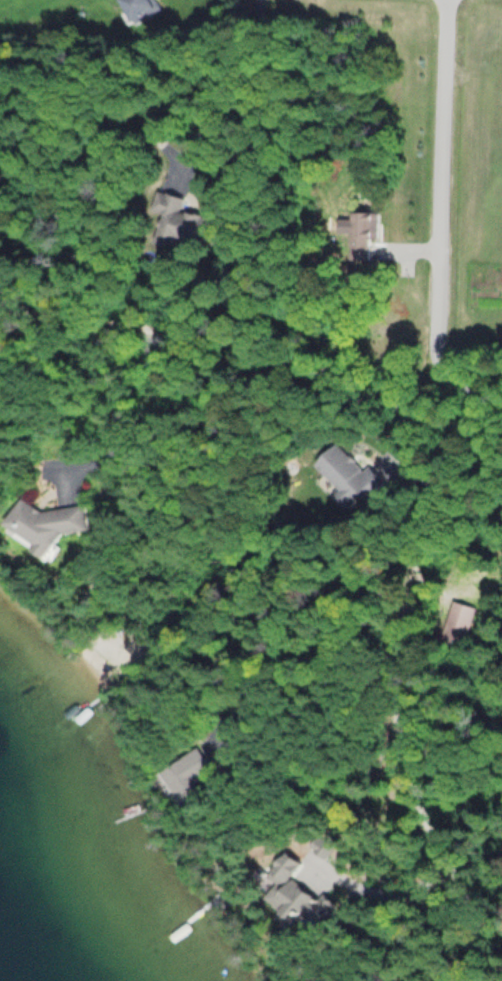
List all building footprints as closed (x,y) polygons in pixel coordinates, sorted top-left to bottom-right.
[(159,11),(154,0),(119,0),(131,24),(159,11)] [(159,214),(151,244),(178,251),(188,213),(181,211),(184,199),(154,191),(149,211),(159,214)] [(376,240),(377,213),(358,213),(357,259),(367,260),(368,239),(376,240)] [(363,473),(337,442),(312,463),(349,506),(364,493),(371,501),(389,486),(372,465),(363,473)] [(82,503),(42,511),(21,498),(2,527),(46,556),(61,533),(86,528),(82,503)] [(442,640),(466,646),(477,606),(452,600),(442,640)] [(159,773),(183,809),(211,790),(202,777),(213,769),(198,747),(159,773)] [(267,877),(275,882),(265,897),(323,933),(340,906),(292,876),(301,862),(283,851),(267,877)]
